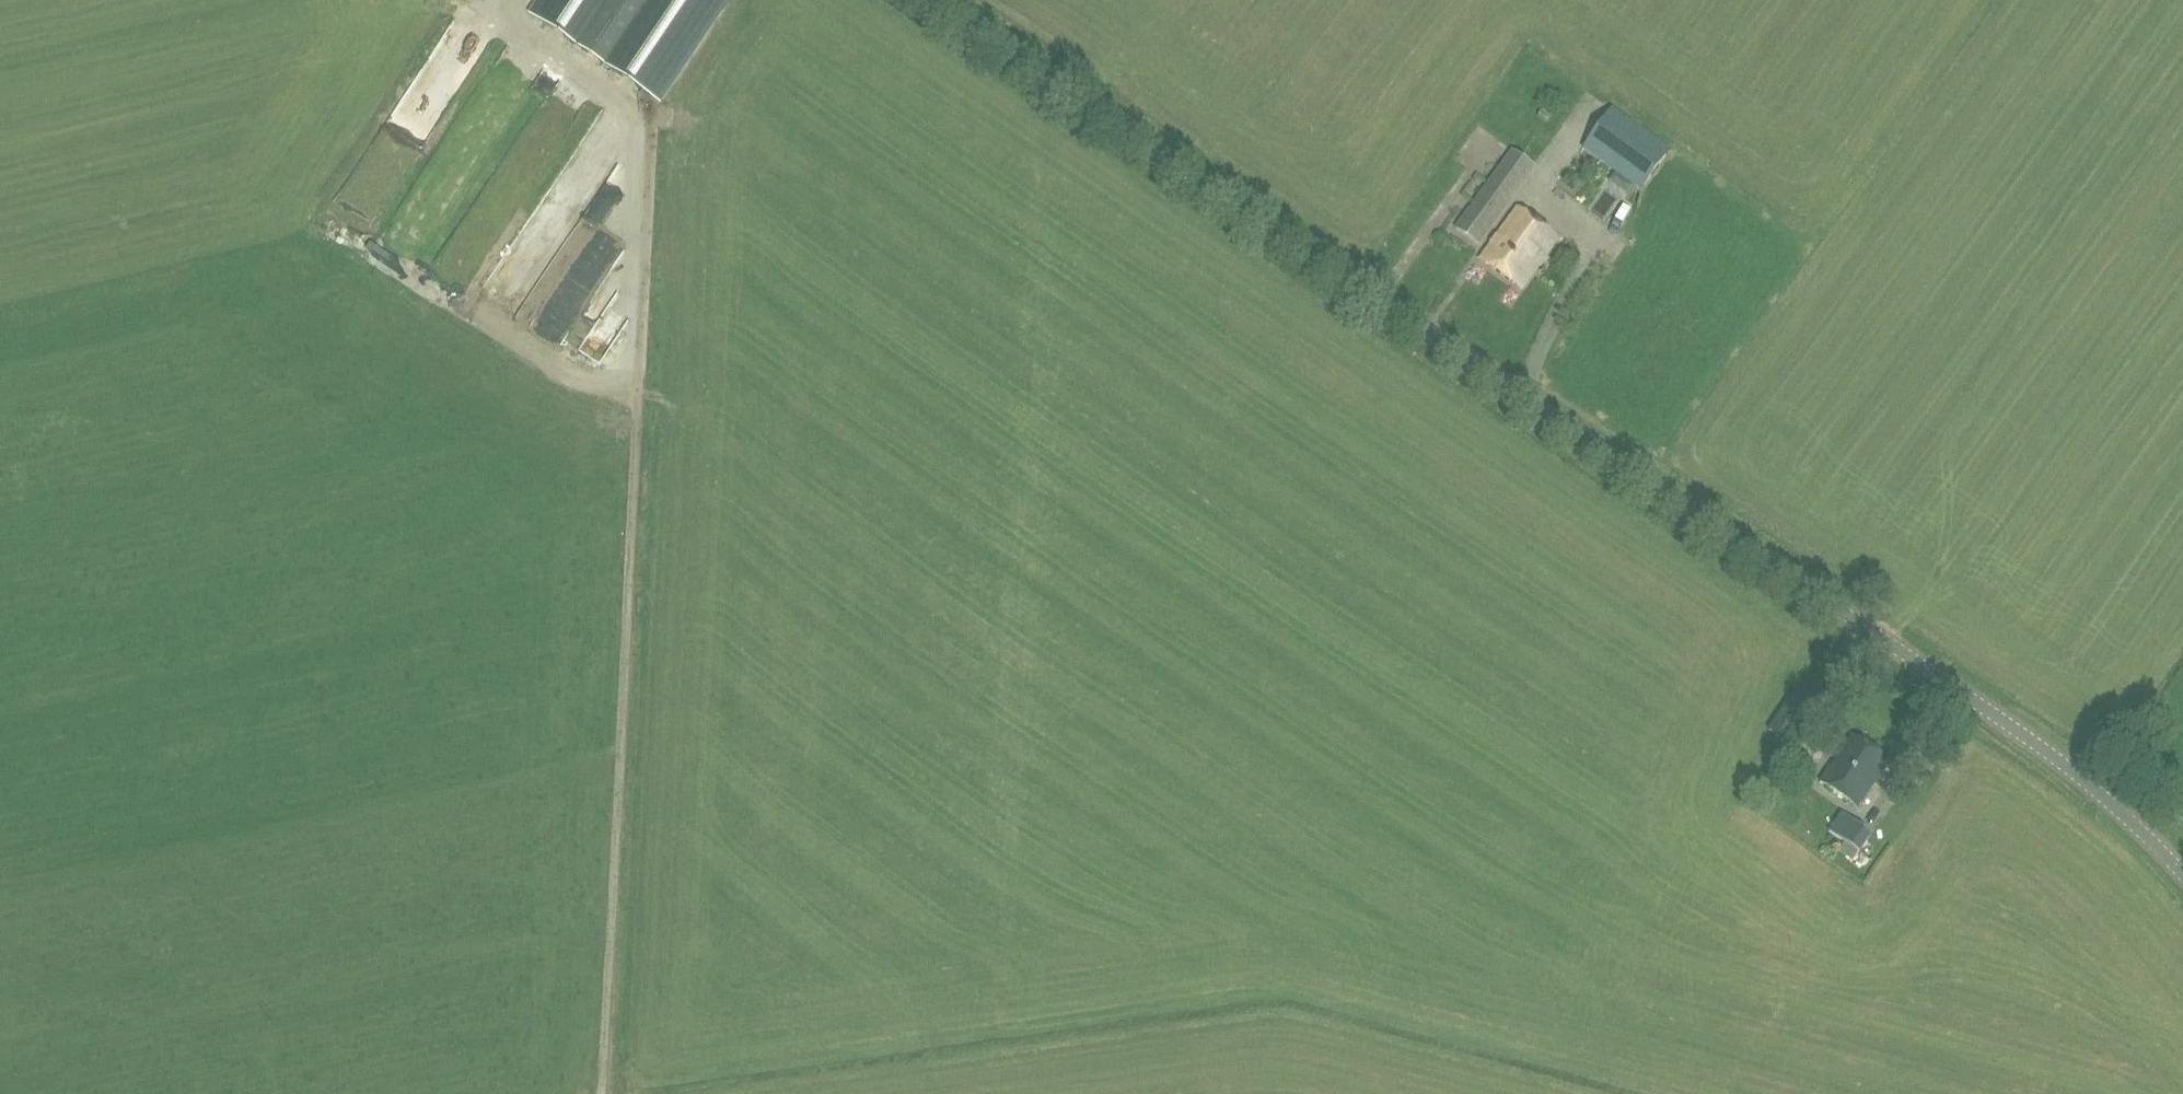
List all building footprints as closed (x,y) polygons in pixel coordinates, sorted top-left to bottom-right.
[(730,0),(541,0),(531,15),(662,102),(730,0)] [(1614,109),(1584,147),(1641,190),(1670,152),(1614,109)] [(1513,151),(1460,226),(1481,242),(1502,213),(1501,212),(1534,166),(1513,151)] [(1611,193),(1609,192),(1603,212),(1620,217),(1631,185),(1615,180),(1611,193)] [(1559,238),(1518,209),(1480,260),(1521,290),(1559,238)] [(561,292),(609,310),(621,279),(573,260),(561,292)] [(1787,743),(1810,708),(1793,696),(1769,732),(1787,743)] [(1891,761),(1853,735),(1821,782),(1859,808),(1891,761)] [(1883,834),(1900,820),(1893,811),(1876,824),(1883,834)] [(1852,863),(1860,852),(1872,835),(1858,824),(1838,852),(1852,863)]
